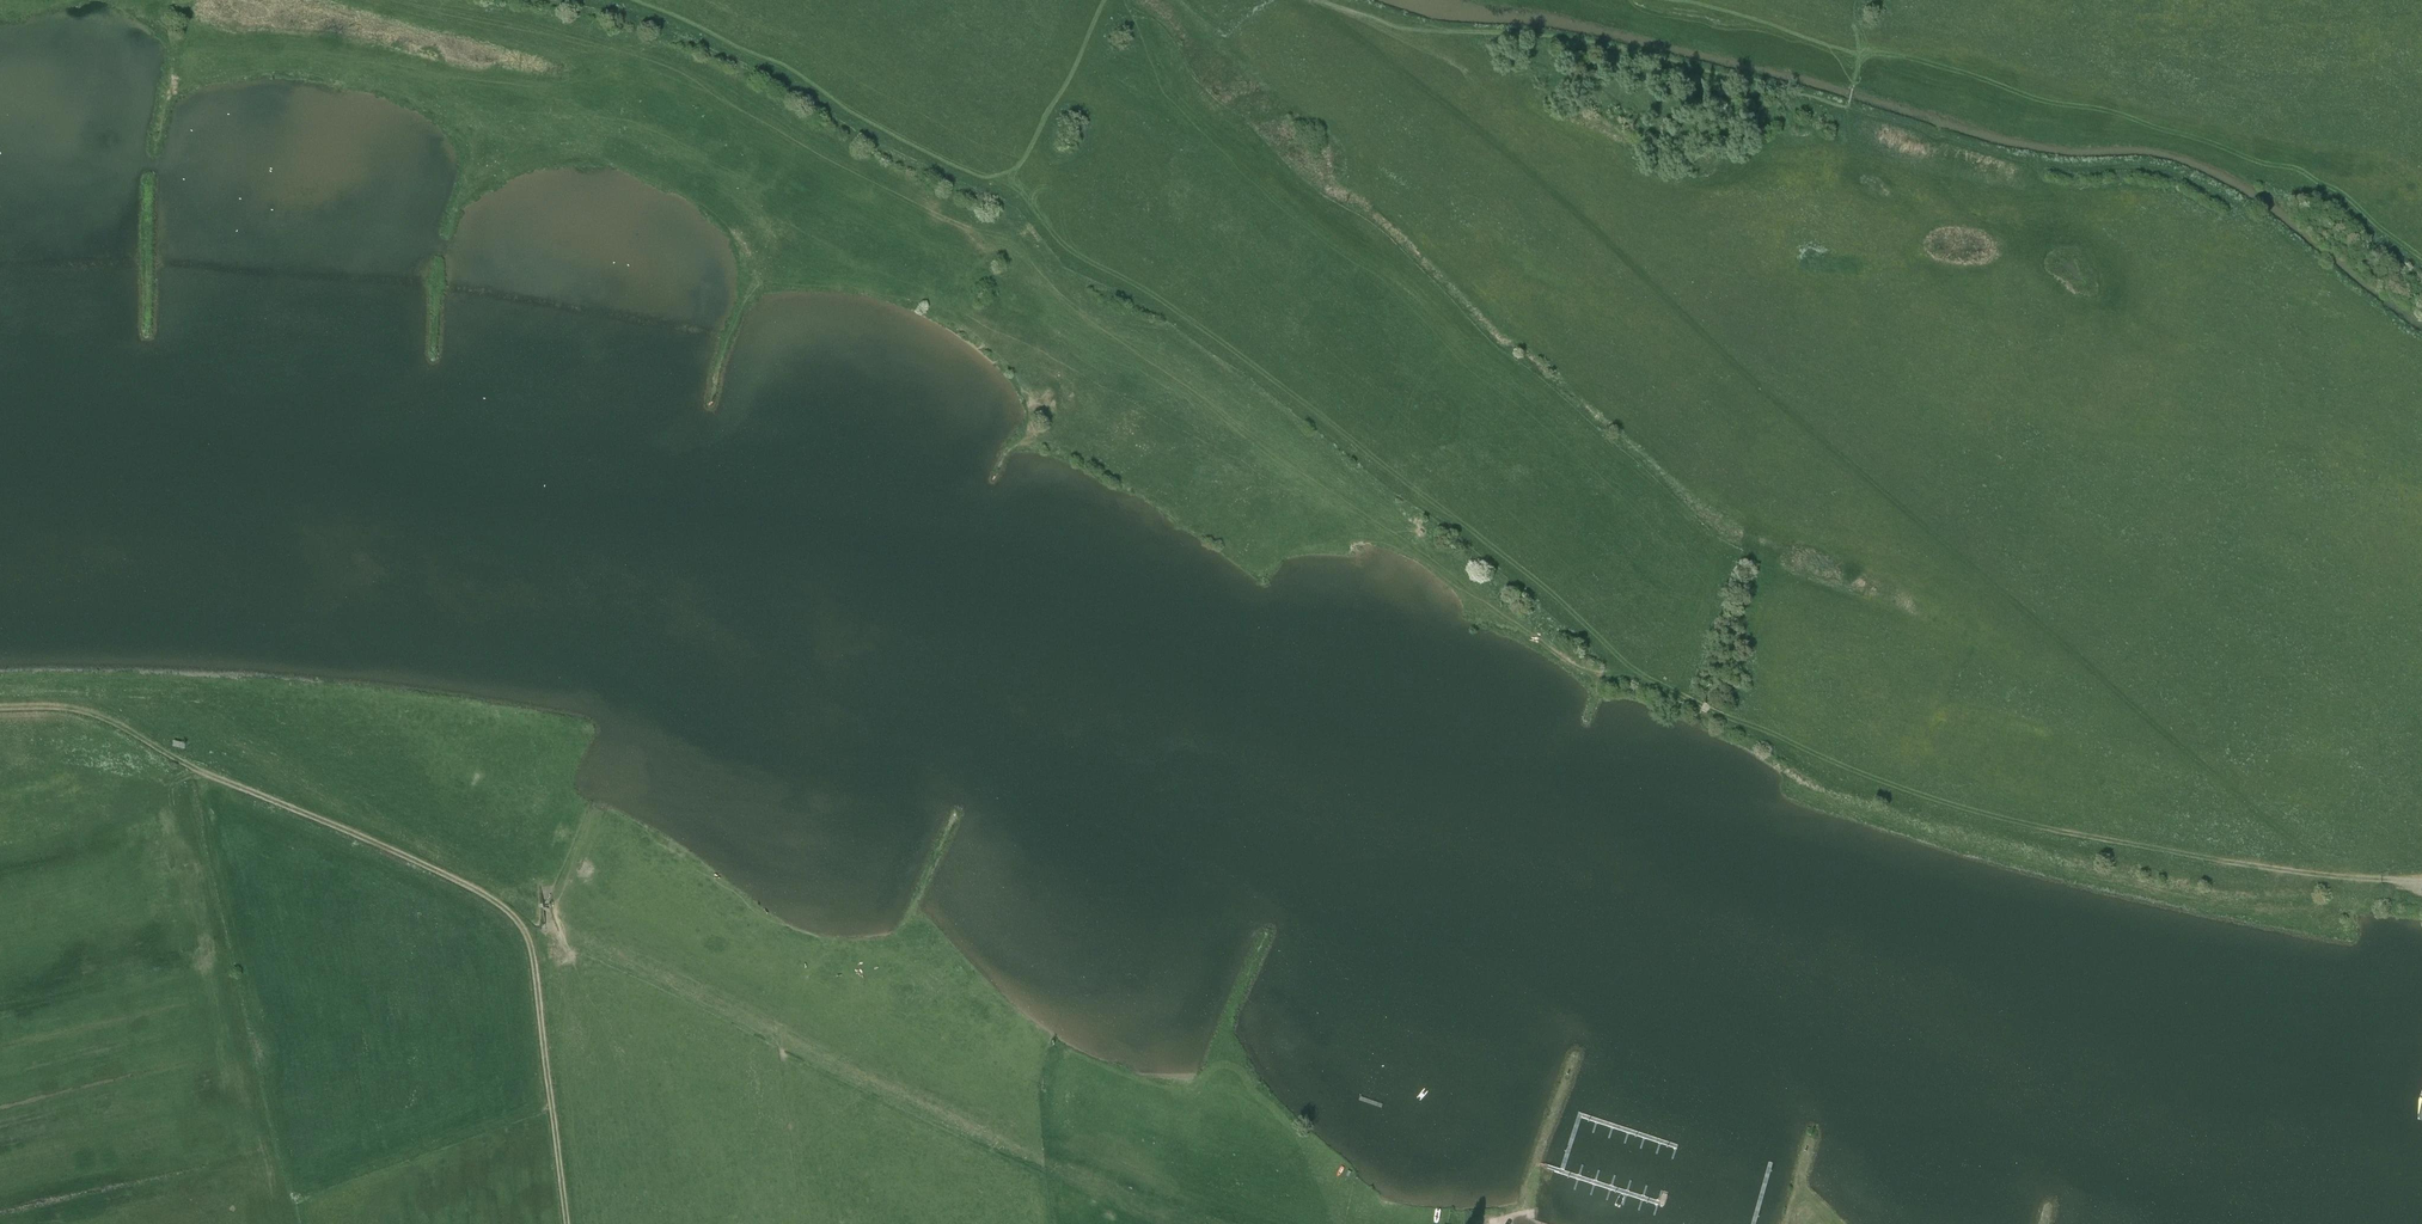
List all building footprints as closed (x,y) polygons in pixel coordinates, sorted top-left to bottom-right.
[(1815,1215),(1804,1203),(1794,1213),(1804,1223),(1815,1215)]
